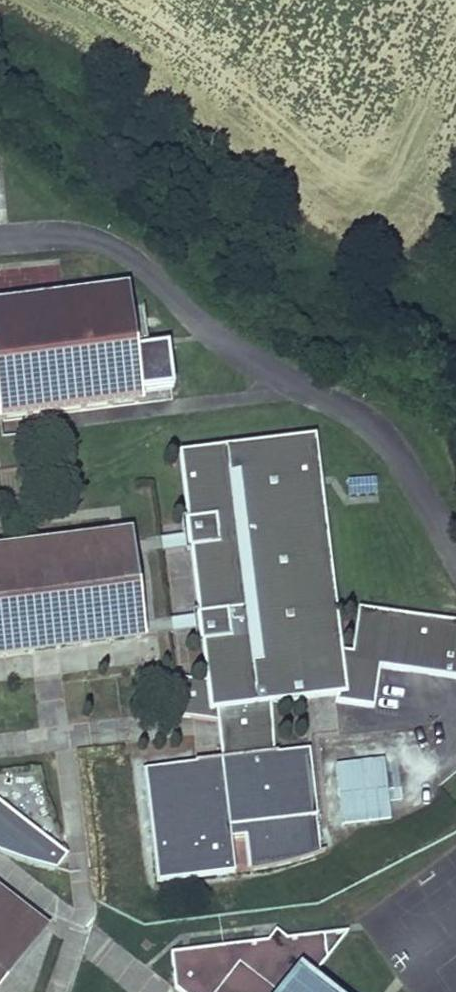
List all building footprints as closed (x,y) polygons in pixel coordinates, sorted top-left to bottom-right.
[(73,309),(0,318),(0,377),(2,392),(26,389),(28,403),(204,382),(199,342),(180,344),(164,346),(159,309),(157,290),(72,300),(73,309)] [(0,306),(0,318),(73,309),(72,300),(71,297),(0,306)] [(28,403),(26,389),(2,392),(0,377),(0,406),(28,403)] [(0,406),(0,419),(205,394),(204,382),(28,403),(0,406)] [(186,521),(184,521),(186,540),(188,549),(190,549),(205,547),(207,613),(198,614),(196,615),(196,621),(199,642),(201,642),(209,641),(211,681),(206,680),(184,677),(179,716),(217,721),(221,759),(195,762),(195,763),(144,769),(157,880),(234,871),(230,838),(244,836),(248,871),(284,864),(311,856),(320,852),(316,816),(317,816),(309,749),(273,754),(270,702),(336,694),(335,702),(373,707),(379,667),(455,678),(455,622),(358,608),(351,653),(340,651),(314,437),(178,453),(186,521)] [(376,483),(350,484),(350,498),(376,498),(376,483)] [(140,638),(135,590),(128,535),(0,551),(0,561),(112,547),(122,630),(0,645),(0,655),(140,638)] [(122,630),(112,547),(0,561),(0,645),(122,630)] [(205,547),(190,549),(198,614),(207,613),(205,547)] [(211,681),(209,641),(201,642),(206,680),(211,681)] [(384,761),(335,766),(341,824),(390,819),(384,761)] [(29,863),(56,870),(67,856),(0,803),(0,852),(29,863)] [(23,909),(0,891),(0,938),(23,909)] [(23,909),(0,938),(0,982),(45,925),(23,909)] [(311,982),(347,935),(288,942),(275,933),(272,937),(267,943),(186,954),(171,956),(176,989),(179,991),(324,991),(311,982)]
